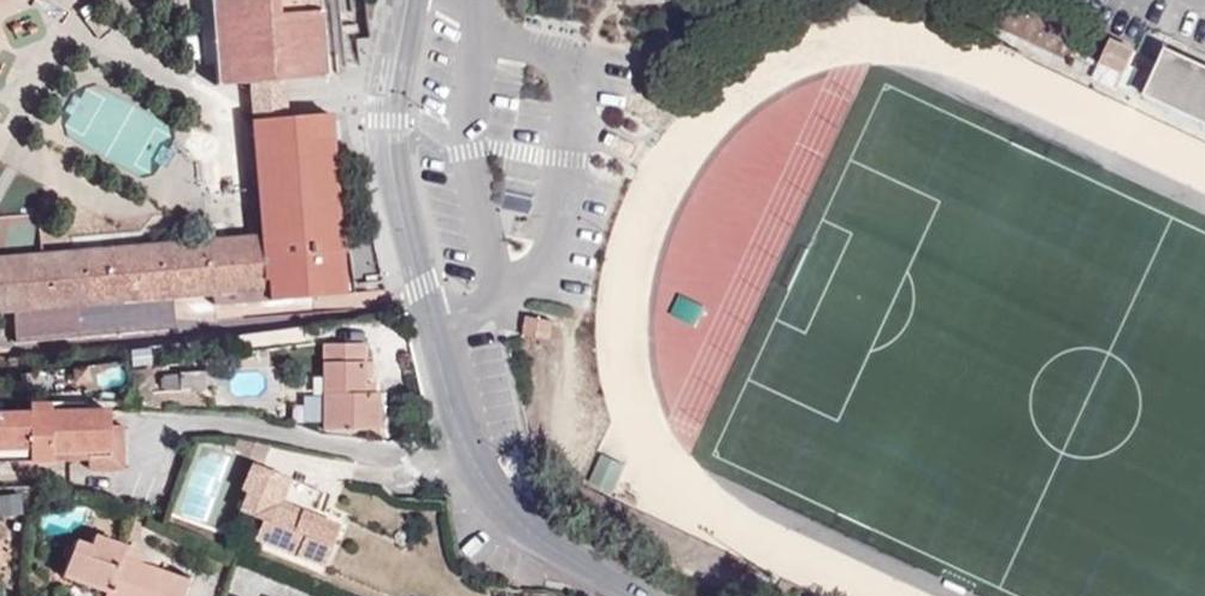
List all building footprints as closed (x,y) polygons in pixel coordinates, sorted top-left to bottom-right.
[(254,0),(215,0),(210,0),(211,12),(255,8),(254,0)] [(255,8),(211,12),(217,91),(249,88),(284,85),(328,81),(321,0),(254,0),(255,8)] [(1135,52),(1110,42),(1100,63),(1124,75),(1135,52)] [(1169,49),(1151,87),(1153,88),(1204,111),(1204,66),(1169,49)] [(284,85),(249,88),(252,121),(287,118),(284,85)] [(1153,88),(1146,104),(1204,130),(1204,111),(1153,88)] [(287,118),(252,121),(261,235),(267,279),(340,272),(330,139),(328,114),(287,118)] [(32,218),(0,218),(0,245),(33,245),(32,218)] [(261,235),(0,259),(0,317),(12,316),(13,324),(111,316),(111,304),(175,300),(213,297),(214,305),(269,300),(267,279),(261,235)] [(554,322),(526,319),(524,337),(552,340),(554,322)] [(382,423),(377,374),(364,375),(360,341),(317,345),(326,428),(382,423)] [(211,390),(206,366),(181,371),(186,395),(211,390)] [(45,408),(45,397),(23,398),(24,408),(45,408)] [(116,423),(104,420),(103,407),(45,408),(24,408),(0,409),(0,462),(52,460),(51,447),(82,446),(82,459),(85,459),(86,463),(93,468),(118,467),(116,423)] [(211,525),(229,449),(191,440),(173,516),(211,525)] [(257,467),(265,448),(233,445),(229,455),(257,467)] [(82,459),(82,446),(51,447),(52,460),(82,459)] [(610,493),(624,462),(600,452),(586,483),(610,493)] [(310,517),(319,494),(246,466),(236,492),(241,495),(233,514),(254,523),(246,540),(319,570),(335,528),(310,517)] [(125,552),(94,538),(89,548),(74,543),(59,578),(102,595),(107,595),(125,552)] [(188,587),(139,567),(142,559),(125,552),(107,595),(184,595),(188,587)]
